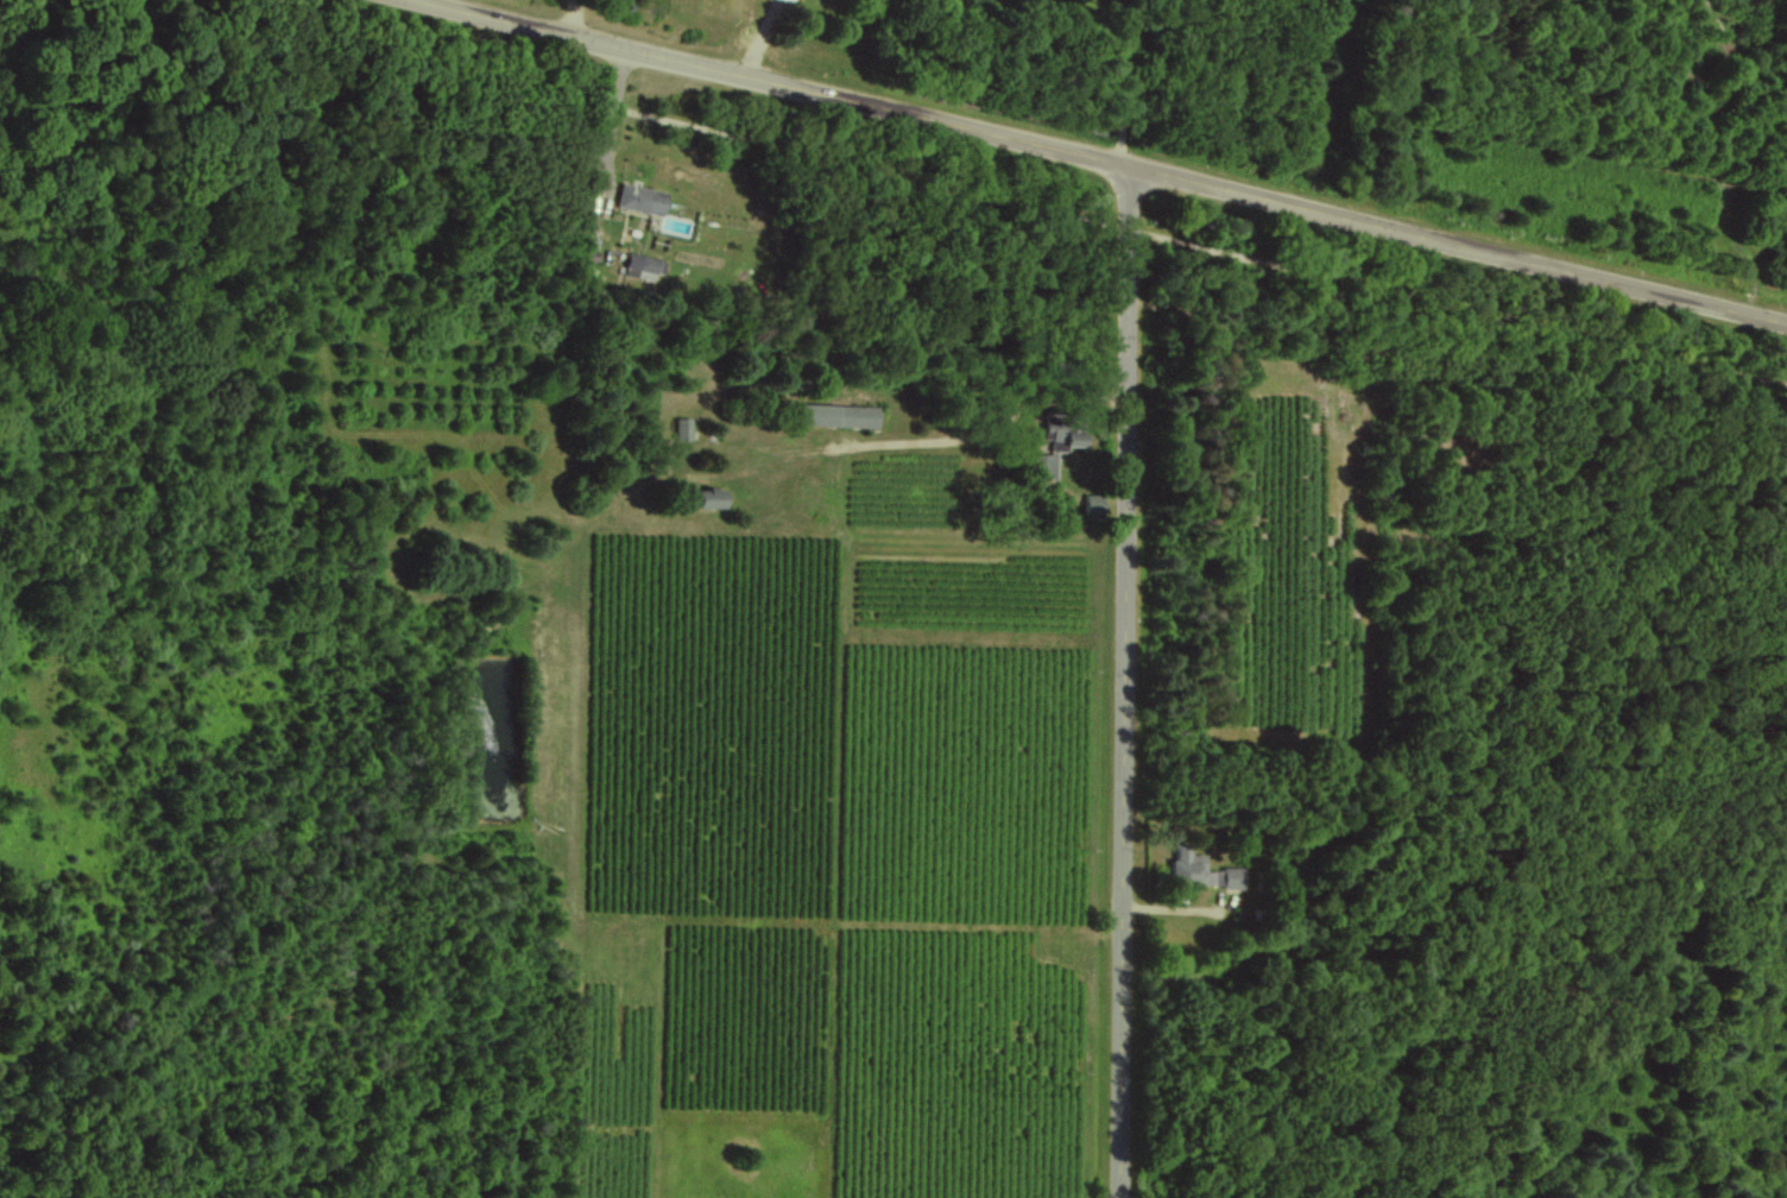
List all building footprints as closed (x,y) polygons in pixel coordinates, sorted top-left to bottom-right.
[(616,206),(664,215),(668,191),(621,182),(616,206)] [(660,258),(629,253),(626,275),(656,280),(660,258)] [(878,427),(879,406),(803,404),(802,425),(878,427)] [(1044,439),(1050,439),(1050,450),(1066,451),(1067,446),(1086,446),(1087,433),(1068,432),(1069,415),(1045,414),(1044,439)] [(676,438),(692,438),(692,417),(677,417),(676,438)] [(1035,453),(1036,478),(1056,477),(1056,453),(1035,453)] [(728,508),(728,489),(700,488),(699,507),(728,508)] [(1084,515),(1102,515),(1103,494),(1084,494),(1084,515)] [(1188,854),(1187,843),(1170,844),(1171,885),(1213,884),(1213,870),(1203,870),(1203,854),(1188,854)] [(1243,888),(1242,866),(1222,867),(1223,888),(1243,888)]
